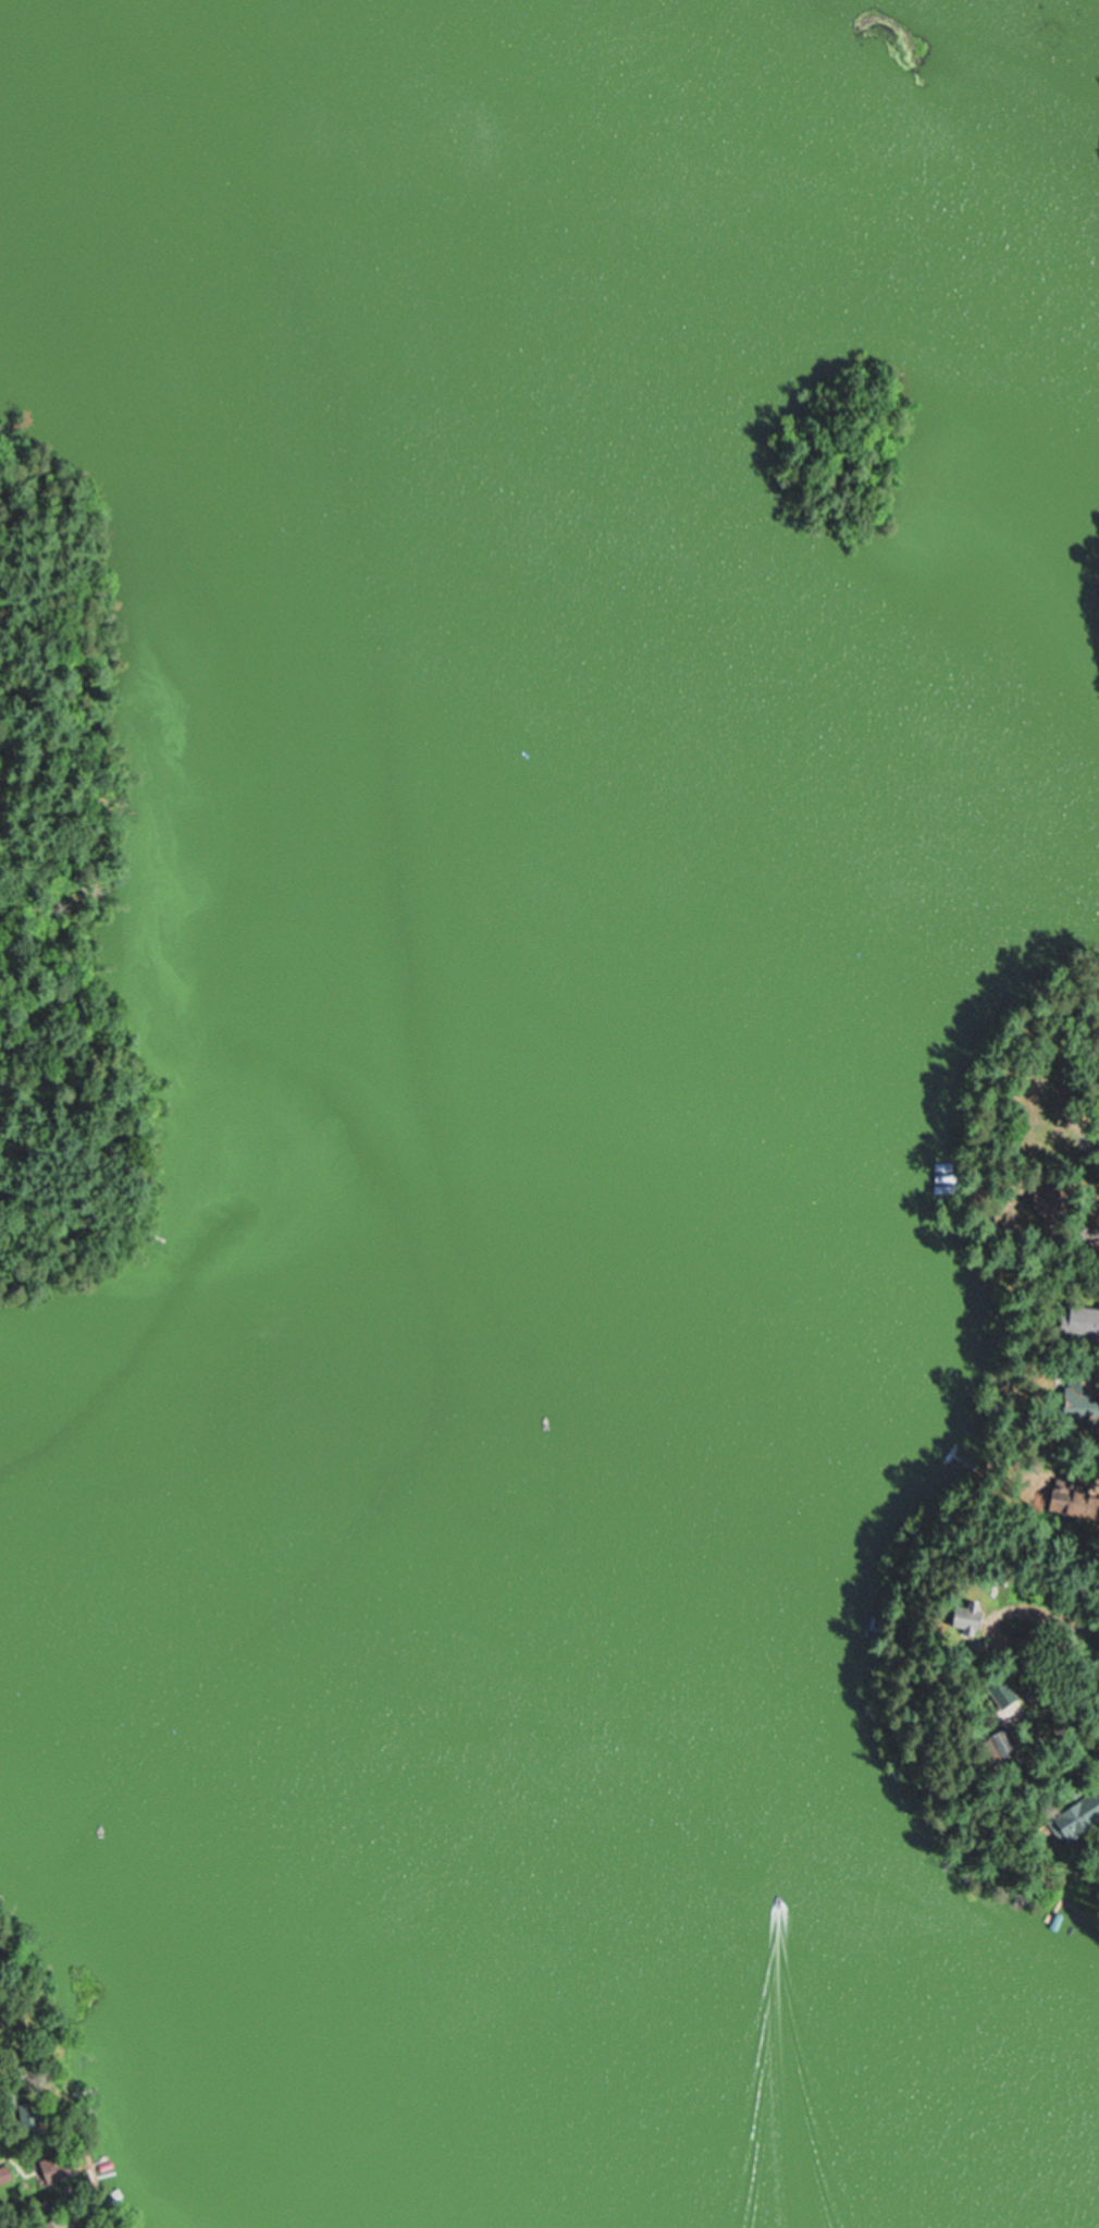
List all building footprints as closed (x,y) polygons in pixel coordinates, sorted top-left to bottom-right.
[(1056,1305),(1055,1331),(1098,1333),(1098,1307),(1056,1305)] [(1046,1845),(1098,1818),(1098,1784),(1032,1817),(1046,1845)]
